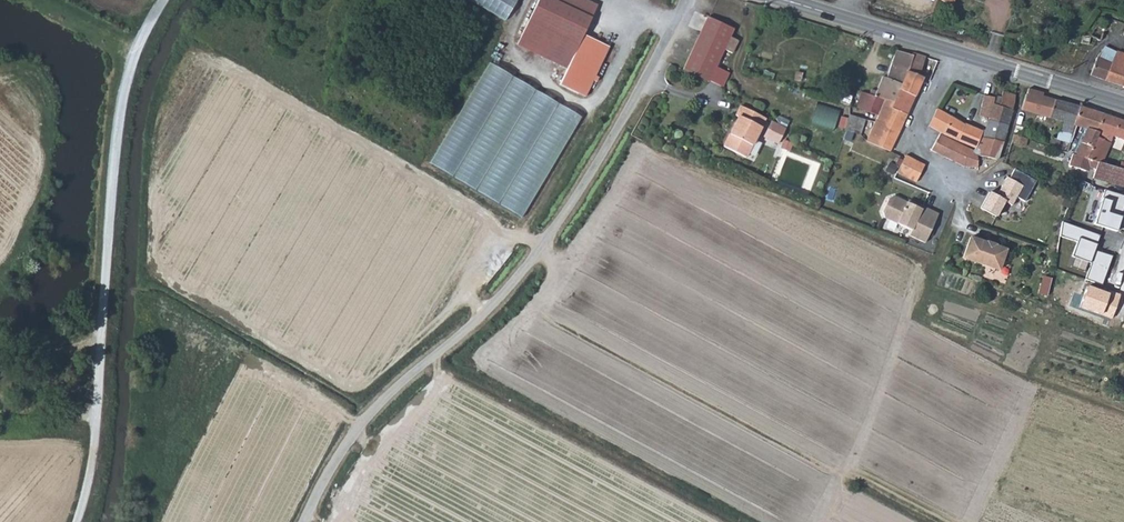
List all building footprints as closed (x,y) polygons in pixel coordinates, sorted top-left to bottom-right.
[(505,16),(513,0),(474,0),(505,16)] [(587,0),(534,0),(514,42),(565,66),(557,82),(583,94),(606,43),(581,32),(594,3),(587,0)] [(709,82),(709,80),(715,68),(723,49),(732,53),(737,40),(729,36),(733,28),(707,16),(683,70),(709,82)] [(1094,24),(1093,24),(1089,38),(1090,38),(1095,39),(1099,40),(1103,28),(1102,27),(1103,26),(1105,24),(1104,20),(1103,18),(1100,18),(1097,19),(1095,21),(1094,24)] [(1082,36),(1080,42),(1088,44),(1090,38),(1089,38),(1082,36)] [(1104,47),(1097,58),(1112,63),(1117,51),(1104,47)] [(877,90),(872,89),(870,95),(881,98),(895,102),(899,90),(911,55),(896,50),(887,77),(883,76),(877,90)] [(1112,63),(1105,80),(1123,85),(1123,53),(1117,51),(1112,63)] [(917,89),(922,77),(918,76),(925,57),(912,53),(911,55),(899,90),(914,96),(917,89)] [(1112,63),(1097,58),(1091,75),(1100,78),(1105,80),(1112,63)] [(431,167),(525,220),(583,119),(488,64),(431,167)] [(727,74),(715,68),(709,80),(722,86),(727,74)] [(1062,121),(1059,130),(1071,134),(1074,125),(1080,106),(1043,96),(1044,93),(1029,88),(1026,94),(1025,94),(1021,109),(1062,121)] [(906,114),(914,96),(899,90),(895,102),(893,109),(906,114)] [(984,93),(979,111),(988,114),(986,118),(1007,124),(1014,102),(1015,95),(1003,91),(1000,98),(992,95),(984,93)] [(850,107),(850,104),(853,96),(839,92),(837,97),(834,96),(832,101),(850,107)] [(861,92),(857,107),(875,115),(881,98),(870,95),(861,92)] [(895,102),(881,98),(875,115),(874,120),(899,130),(906,114),(893,109),(895,102)] [(814,102),(808,121),(832,128),(838,109),(814,102)] [(765,118),(741,106),(736,115),(738,117),(723,146),(745,157),(765,118)] [(1123,187),(1123,170),(1117,168),(1092,161),(1089,159),(1103,114),(1080,106),(1074,125),(1085,129),(1076,156),(1080,157),(1077,165),(1095,171),(1093,178),(1123,187)] [(975,148),(980,149),(986,136),(987,134),(983,132),(975,129),(959,121),(943,113),(936,109),(928,125),(944,133),(959,141),(975,148)] [(1089,159),(1092,161),(1100,141),(1106,143),(1108,135),(1123,140),(1123,121),(1103,114),(1089,159)] [(859,135),(864,121),(850,116),(845,130),(859,135)] [(1007,124),(986,118),(983,132),(987,134),(986,136),(1002,141),(1007,124)] [(889,151),(899,130),(874,120),(865,141),(889,151)] [(785,129),(771,122),(763,136),(778,143),(785,129)] [(1071,134),(1059,130),(1054,128),(1051,137),(1069,143),(1071,134)] [(963,167),(978,167),(976,155),(975,152),(938,135),(931,150),(963,167)] [(997,159),(1002,141),(986,136),(980,149),(979,155),(997,159)] [(924,165),(906,155),(905,157),(896,172),(915,182),(924,165)] [(1033,180),(1012,169),(1007,178),(1004,176),(994,195),(986,191),(978,207),(994,215),(1001,201),(1009,205),(1014,195),(1022,200),(1033,180)] [(1077,179),(1069,199),(1071,200),(1081,205),(1084,206),(1091,185),(1077,179)] [(1103,189),(1093,222),(1116,229),(1123,202),(1123,195),(1103,189)] [(908,234),(924,242),(937,213),(921,205),(920,208),(906,201),(894,195),(888,197),(881,210),(884,216),(910,229),(908,234)] [(1076,215),(1081,205),(1071,200),(1067,211),(1076,215)] [(1097,236),(1059,223),(1057,237),(1074,244),(1070,258),(1089,265),(1082,280),(1099,286),(1111,257),(1093,250),(1097,236)] [(1003,249),(968,237),(961,257),(996,269),(1003,249)]
